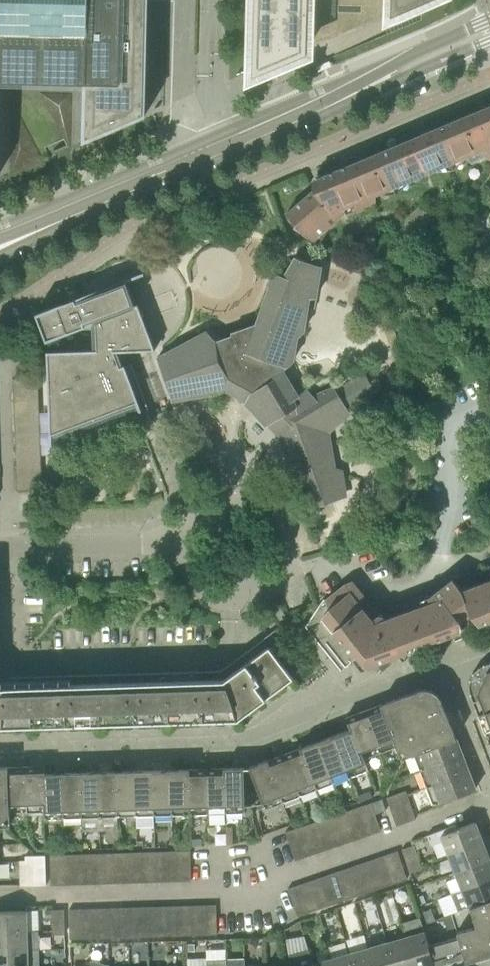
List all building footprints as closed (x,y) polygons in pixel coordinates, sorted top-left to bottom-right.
[(146,112),(149,0),(0,0),(0,79),(0,78),(85,80),(83,141),(146,114),(146,112)] [(254,70),(316,44),(318,0),(256,0),(254,70)] [(384,17),(424,0),(384,0),(384,17)] [(432,171),(465,157),(471,163),(486,157),(489,158),(489,109),(481,113),(478,110),(452,121),(418,135),(417,132),(408,133),(408,139),(385,149),(362,159),(360,156),(351,157),(351,163),(321,176),(321,183),(287,213),(296,224),(294,227),(314,239),(345,212),(347,215),(376,203),(375,194),(398,185),(432,171)] [(364,373),(336,390),(334,387),(314,395),(309,390),(297,396),(281,372),(282,367),(292,359),(296,336),(303,330),(307,306),(304,305),(308,295),(315,296),(319,266),(294,256),(283,275),(274,272),(269,281),(271,282),(258,323),(232,331),(232,335),(215,340),(207,331),(157,358),(173,400),(227,390),(247,400),(246,403),(268,425),(270,424),(281,435),(280,437),(298,488),(307,486),(318,506),(343,498),(342,491),(346,489),(342,469),(332,466),(330,456),(333,455),(329,436),(330,431),(345,420),(343,415),(349,410),(377,393),(364,373)] [(149,407),(132,362),(123,365),(118,351),(155,349),(138,303),(136,304),(127,280),(145,274),(144,271),(36,312),(47,340),(92,323),(93,349),(47,351),(50,444),(53,444),(52,436),(137,404),(139,411),(149,407)] [(14,392),(39,391),(38,377),(13,378),(14,392)] [(39,391),(14,392),(14,406),(39,405),(39,391)] [(39,405),(14,406),(15,420),(40,419),(39,405)] [(40,433),(40,419),(15,420),(15,434),(40,433)] [(41,447),(40,433),(15,434),(16,448),(41,447)] [(41,461),(41,447),(16,448),(16,462),(41,461)] [(16,462),(17,476),(42,475),(41,461),(16,462)] [(42,475),(17,476),(17,490),(42,489),(42,475)] [(462,590),(452,578),(423,602),(408,604),(405,605),(407,611),(385,619),(378,614),(350,582),(345,584),(326,600),(325,600),(322,618),(349,651),(353,650),(367,666),(398,654),(403,659),(414,651),(429,644),(453,634),(453,627),(471,612),(480,624),(484,628),(489,624),(489,579),(462,590)] [(75,724),(107,723),(138,722),(170,721),(201,720),(237,719),(265,698),(293,677),(284,665),(287,662),(267,635),(244,653),(221,670),(200,671),(168,672),(137,673),(105,674),(73,675),(42,676),(10,677),(1,686),(0,686),(0,727),(12,726),(43,725),(75,724)] [(486,671),(477,691),(485,710),(478,713),(489,743),(489,670),(486,671)] [(414,754),(456,737),(442,701),(441,699),(437,693),(433,691),(432,690),(426,689),(424,688),(420,689),(381,704),(397,746),(400,755),(402,757),(404,758),(414,754)] [(379,753),(397,746),(381,704),(364,710),(379,753)] [(364,759),(379,753),(364,710),(346,717),(350,728),(364,759)] [(369,770),(364,759),(350,728),(334,734),(351,777),(369,770)] [(334,783),(351,777),(334,734),(318,741),(334,783)] [(420,770),(462,754),(456,737),(414,754),(420,770)] [(317,790),(334,783),(318,741),(301,747),(317,790)] [(300,796),(317,790),(301,747),(284,754),(300,796)] [(283,803),(300,796),(284,754),(267,760),(283,803)] [(427,787),(469,771),(462,754),(420,770),(427,787)] [(266,809),(283,803),(267,760),(249,767),(266,809)] [(10,812),(27,811),(26,766),(8,767),(9,823),(10,822),(10,812)] [(27,811),(44,811),(44,766),(26,766),(27,811)] [(44,819),(64,818),(62,773),(45,774),(45,766),(44,766),(44,811),(44,819)] [(8,824),(9,823),(8,767),(0,767),(0,826),(7,825),(8,824)] [(225,768),(226,813),(245,812),(244,767),(225,768)] [(191,814),(209,814),(207,768),(189,769),(191,814)] [(209,814),(226,813),(225,768),(207,768),(209,814)] [(172,815),(191,814),(189,769),(170,770),(172,815)] [(136,816),(154,815),(152,770),(135,771),(136,816)] [(154,815),(172,815),(170,770),(152,770),(154,815)] [(100,817),(118,816),(116,771),(98,772),(100,817)] [(118,816),(136,816),(135,771),(116,771),(118,816)] [(433,805),(475,789),(469,771),(427,787),(433,805)] [(82,818),(100,817),(98,772),(80,773),(82,818)] [(64,818),(82,818),(80,773),(62,773),(64,818)] [(406,822),(416,819),(406,790),(396,794),(406,822)] [(397,825),(406,822),(396,794),(387,797),(397,825)] [(371,834),(381,831),(371,802),(361,806),(371,834)] [(361,838),(371,834),(361,806),(352,809),(361,838)] [(352,841),(361,838),(352,809),(343,812),(352,841)] [(343,844),(352,841),(343,812),(333,815),(343,844)] [(333,847),(343,844),(333,815),(324,819),(333,847)] [(324,850),(333,847),(324,819),(314,822),(324,850)] [(315,854),(324,850),(314,822),(305,825),(315,854)] [(449,854),(483,841),(475,822),(441,835),(449,854)] [(305,857),(315,854),(305,825),(295,828),(305,857)] [(295,860),(305,857),(295,828),(286,832),(295,860)] [(456,872),(489,859),(483,841),(449,854),(456,872)] [(410,872),(422,868),(414,845),(402,849),(410,872)] [(181,881),(191,880),(190,850),(180,851),(181,881)] [(397,882),(407,879),(398,850),(387,854),(397,882)] [(151,882),(161,881),(160,851),(150,852),(151,882)] [(161,881),(171,881),(170,851),(160,851),(161,881)] [(171,881),(181,881),(180,851),(170,851),(171,881)] [(121,883),(131,882),(130,852),(120,853),(121,883)] [(131,882),(141,882),(140,852),(130,852),(131,882)] [(141,882),(151,882),(150,852),(140,852),(141,882)] [(91,884),(101,883),(100,853),(90,854),(91,884)] [(101,883),(111,883),(110,853),(100,853),(101,883)] [(111,883),(121,883),(120,853),(110,853),(111,883)] [(61,885),(71,884),(70,854),(60,855),(61,885)] [(71,884),(81,884),(80,854),(70,854),(71,884)] [(81,884),(91,884),(90,854),(80,854),(81,884)] [(387,885),(397,882),(387,854),(377,857),(387,885)] [(26,886),(37,885),(35,855),(25,856),(26,886)] [(37,885),(46,885),(45,855),(35,855),(37,885)] [(51,885),(61,885),(60,855),(50,855),(51,885)] [(377,889),(387,885),(377,857),(367,861),(377,889)] [(489,879),(489,860),(489,859),(456,872),(463,889),(489,879)] [(367,892),(377,889),(367,861),(357,864),(367,892)] [(357,896),(367,892),(357,864),(347,868),(357,896)] [(347,899),(357,896),(347,868),(338,871),(347,899)] [(337,902),(347,899),(338,871),(328,874),(337,902)] [(328,906),(337,902),(328,874),(318,878),(328,906)] [(318,909),(328,906),(318,878),(308,881),(318,909)] [(463,889),(451,893),(458,912),(470,908),(489,901),(489,879),(463,889)] [(308,913),(318,909),(308,881),(298,884),(308,913)] [(298,916),(308,913),(298,884),(288,888),(298,916)] [(489,933),(489,901),(470,908),(470,909),(471,908),(476,926),(489,933)] [(206,934),(217,934),(216,904),(205,905),(206,934)] [(175,935),(185,935),(184,905),(174,906),(175,935)] [(185,935),(196,935),(195,905),(184,905),(185,935)] [(196,935),(206,934),(205,905),(195,905),(196,935)] [(144,936),(154,936),(153,906),(143,907),(144,936)] [(154,936),(164,936),(163,906),(153,906),(154,936)] [(164,936),(175,935),(174,906),(163,906),(164,936)] [(112,937),(123,937),(122,907),(111,908),(112,937)] [(123,937),(133,937),(132,907),(122,907),(123,937)] [(133,937),(144,936),(143,907),(132,907),(133,937)] [(81,938),(92,938),(91,908),(80,909),(81,938)] [(92,938),(102,938),(101,908),(91,908),(92,938)] [(102,938),(112,937),(111,908),(101,908),(102,938)] [(52,934),(65,934),(64,909),(52,909),(52,934)] [(70,939),(81,938),(80,909),(69,909),(70,939)] [(427,923),(435,920),(431,909),(423,911),(427,923)] [(27,929),(26,910),(0,911),(0,930),(27,929)] [(452,914),(444,917),(448,929),(456,927),(452,914)] [(458,936),(465,957),(466,961),(489,954),(489,933),(476,926),(457,931),(458,936)] [(27,948),(40,948),(39,931),(27,931),(27,929),(0,930),(0,951),(27,950),(27,948)] [(429,944),(425,931),(405,937),(414,965),(435,965),(429,944)] [(465,957),(458,936),(429,944),(435,965),(465,957)] [(405,937),(387,942),(394,965),(414,965),(405,937)] [(387,942),(368,948),(373,965),(394,965),(387,942)] [(368,948),(350,953),(354,965),(373,965),(368,948)] [(27,950),(0,951),(0,965),(28,965),(27,950)] [(191,965),(230,964),(229,952),(212,953),(212,955),(191,956),(191,965)] [(350,953),(331,959),(333,965),(354,965),(350,953)]
